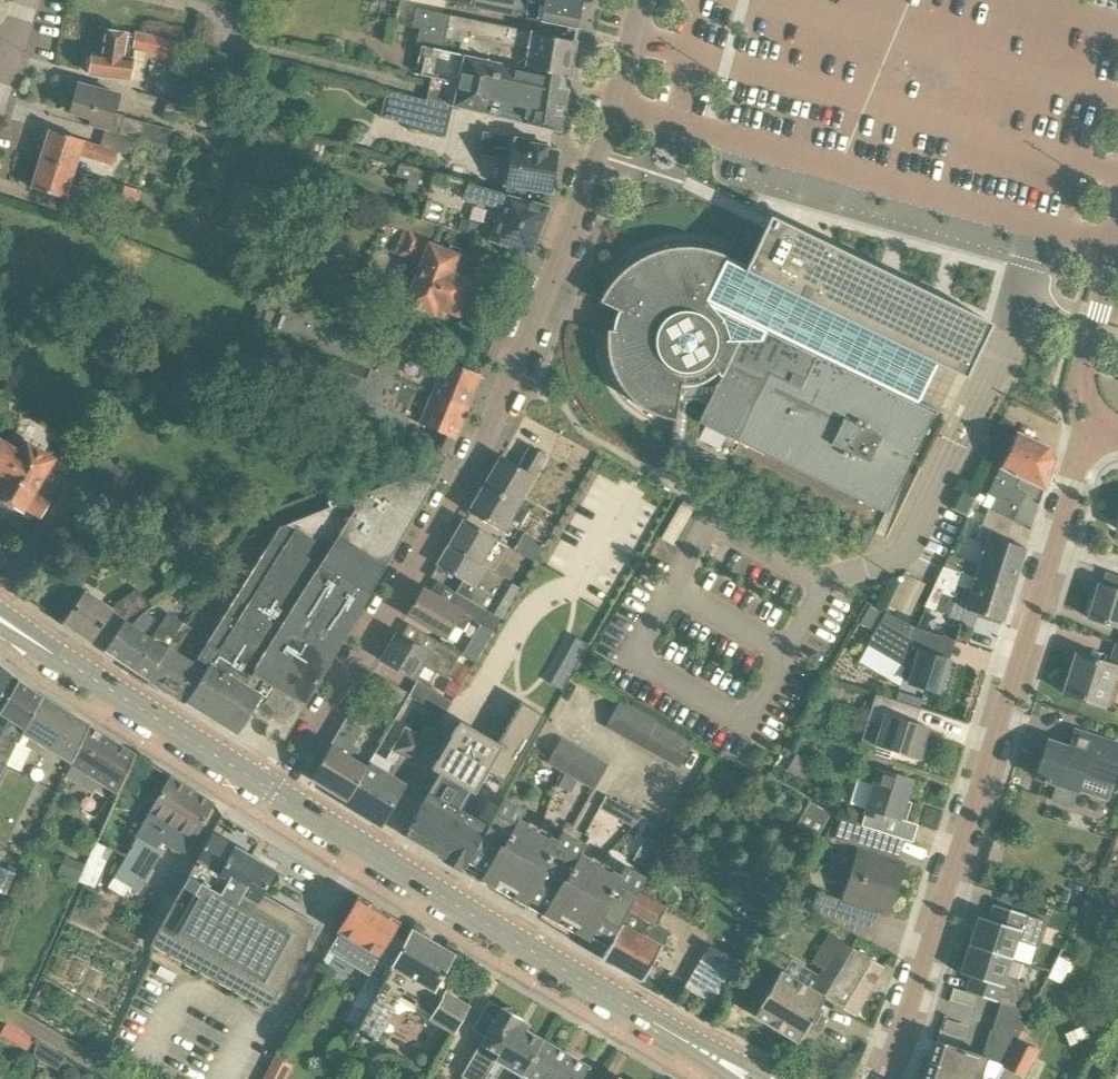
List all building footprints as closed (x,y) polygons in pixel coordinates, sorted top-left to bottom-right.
[(446,1),(446,4),(473,11),(578,30),(582,5),(578,0),(441,0),(446,1)] [(461,43),(458,54),(570,77),(576,43),(532,34),(531,36),(527,35),(527,33),(517,31),(517,30),(449,16),(444,40),(461,43)] [(137,32),(136,36),(127,34),(107,31),(103,55),(93,54),(93,57),(88,59),(87,68),(91,71),(90,74),(143,82),(147,56),(175,61),(178,38),(137,32)] [(539,129),(561,133),(570,77),(458,54),(435,49),(428,48),(421,76),(433,80),(428,102),(452,108),(539,129)] [(120,95),(78,85),(72,113),(93,118),(91,127),(111,132),(111,131),(169,145),(174,128),(115,114),(120,95)] [(445,137),(452,108),(428,102),(388,92),(382,118),(409,124),(408,128),(445,137)] [(41,160),(75,170),(80,155),(114,166),(118,153),(84,142),(84,141),(50,130),(41,160)] [(503,194),(530,201),(532,190),(552,193),(558,152),(545,150),(546,147),(532,145),(533,141),(512,138),(511,140),(483,136),(480,157),(497,160),(497,162),(507,163),(507,174),(504,174),(503,194)] [(292,155),(306,159),(310,142),(296,138),(290,141),(288,150),(292,155)] [(312,142),(308,159),(323,162),(327,146),(312,142)] [(75,170),(41,160),(32,188),(66,199),(66,198),(81,203),(85,190),(70,185),(75,170)] [(434,176),(402,166),(399,177),(410,181),(407,190),(428,197),(434,176)] [(312,188),(317,173),(305,169),(300,184),(312,188)] [(421,218),(495,242),(530,254),(550,207),(530,201),(503,194),(434,174),(434,176),(428,197),(421,218)] [(108,204),(135,212),(141,190),(114,183),(108,204)] [(266,206),(256,202),(248,224),(258,228),(266,206)] [(464,253),(451,248),(449,253),(435,247),(443,228),(374,206),(367,222),(385,229),(389,226),(408,233),(399,253),(414,259),(415,256),(424,260),(407,302),(440,316),(443,308),(458,314),(478,265),(462,259),(464,253)] [(919,402),(919,401),(937,364),(966,378),(992,324),(978,317),(977,319),(962,312),(963,310),(962,310),(961,312),(945,304),(946,302),(944,304),(928,296),(929,294),(929,293),(929,294),(928,295),(911,288),(912,286),(912,285),(911,287),(895,279),(895,277),(894,279),(878,271),(879,269),(878,269),(877,271),(862,264),(863,261),(770,216),(744,271),(726,262),(728,257),(723,255),(718,253),(717,254),(714,253),(714,252),(712,251),(712,252),(709,251),(709,250),(702,249),(695,248),(688,247),(688,248),(685,248),(685,247),(683,248),(680,249),(680,247),(671,248),(664,250),(659,251),(659,252),(656,253),(656,252),(654,253),(654,254),(651,255),(651,254),(643,257),(637,261),(632,264),(633,265),(630,267),(629,266),(628,267),(628,268),(626,270),(625,269),(621,273),(617,277),(614,280),(610,284),(611,285),(609,288),(609,287),(608,289),(607,292),(606,292),(603,297),(600,302),(609,306),(612,308),(618,311),(616,317),(614,324),(612,331),(608,330),(607,335),(608,335),(608,343),(607,343),(607,345),(608,345),(609,353),(608,353),(608,356),(609,359),(610,359),(612,367),(611,367),(611,368),(612,369),(613,369),(616,376),(615,377),(618,382),(619,382),(623,389),(624,391),(624,390),(630,396),(629,397),(634,401),(641,406),(640,406),(642,407),(649,411),(649,412),(655,415),(655,414),(662,417),(663,418),(664,418),(664,417),(672,419),(672,420),(676,421),(680,397),(683,398),(689,398),(692,397),(693,402),(697,401),(696,399),(707,405),(699,423),(707,427),(707,426),(716,431),(715,431),(718,432),(727,436),(726,436),(728,437),(729,437),(732,439),(735,440),(739,442),(738,442),(739,442),(741,443),(750,447),(749,447),(752,448),(761,452),(760,453),(768,456),(769,455),(778,460),(777,460),(780,461),(784,462),(783,464),(785,465),(786,463),(789,465),(789,466),(791,467),(792,466),(800,471),(800,472),(802,473),(803,472),(806,473),(811,476),(811,477),(813,478),(814,477),(817,479),(817,480),(819,481),(819,480),(823,481),(823,482),(825,483),(829,484),(834,487),(834,488),(836,489),(836,488),(845,492),(845,493),(847,494),(847,493),(851,495),(850,496),(858,500),(867,504),(869,505),(873,507),(886,514),(890,505),(889,505),(893,496),(895,497),(896,494),(895,494),(899,485),(900,485),(901,483),(900,483),(902,479),(903,480),(904,477),(903,477),(904,473),(905,474),(906,471),(905,471),(908,465),(910,462),(911,463),(912,461),(915,455),(916,452),(919,446),(920,444),(919,443),(923,434),(924,435),(925,433),(924,432),(926,429),(927,429),(928,427),(927,426),(931,418),(933,418),(937,410),(923,404),(919,402)] [(287,299),(281,315),(267,309),(262,321),(276,327),(274,331),(343,359),(345,355),(468,409),(482,375),(287,299)] [(409,418),(440,432),(455,439),(457,436),(468,409),(345,355),(343,359),(325,404),(401,435),(409,418)] [(433,448),(448,455),(455,439),(440,432),(433,448)] [(991,510),(1012,521),(1025,494),(1014,489),(1019,477),(1045,489),(1054,460),(1054,459),(1054,458),(1053,457),(1052,457),(1050,457),(1048,453),(1049,452),(1049,451),(1049,449),(1048,448),(1018,433),(988,494),(997,498),(991,510)] [(1,496),(2,500),(7,504),(11,503),(23,510),(24,508),(41,518),(70,470),(13,434),(7,445),(0,441),(0,442),(0,496),(1,496)] [(518,468),(501,458),(485,485),(519,505),(547,457),(531,447),(518,468)] [(137,479),(100,457),(91,471),(128,493),(137,479)] [(285,737),(335,652),(439,476),(426,469),(279,528),(276,533),(198,660),(209,666),(202,677),(186,703),(238,735),(259,700),(269,706),(279,713),(268,729),(268,734),(270,739),(272,740),(275,742),(280,741),(285,737)] [(529,511),(519,505),(485,485),(469,512),(513,538),(529,511)] [(961,489),(961,491),(952,509),(968,517),(977,497),(961,489)] [(949,556),(944,567),(1013,589),(1026,549),(1006,542),(1012,521),(991,510),(987,509),(977,540),(980,541),(976,552),(983,554),(979,565),(949,556)] [(464,581),(457,593),(501,619),(520,587),(493,571),(508,546),(464,520),(438,565),(464,581)] [(544,546),(525,535),(523,534),(515,549),(517,550),(535,561),(544,546)] [(1003,621),(1013,589),(944,567),(925,608),(950,616),(957,594),(955,593),(957,586),(971,590),(965,609),(1003,621)] [(888,606),(910,615),(924,581),(903,572),(888,606)] [(1099,585),(1093,602),(1091,601),(1087,613),(1089,615),(1088,618),(1117,627),(1117,591),(1099,585)] [(106,649),(124,622),(126,620),(148,607),(138,590),(116,603),(112,610),(86,592),(65,624),(92,642),(93,640),(106,649)] [(501,619),(457,593),(450,605),(423,590),(409,615),(447,638),(454,625),(464,631),(471,619),(494,632),(501,619)] [(860,624),(875,633),(880,623),(885,614),(870,606),(860,624)] [(124,622),(106,649),(105,651),(148,680),(183,624),(167,613),(150,639),(142,634),(154,620),(144,611),(131,626),(124,622)] [(950,661),(925,653),(932,633),(915,628),(905,622),(887,655),(913,670),(909,683),(939,693),(950,661)] [(183,624),(148,680),(186,703),(202,677),(209,666),(198,660),(193,657),(189,662),(175,653),(191,628),(183,624)] [(382,660),(417,681),(427,686),(436,671),(447,677),(461,653),(436,639),(428,652),(397,634),(382,660)] [(576,638),(551,684),(564,691),(589,645),(576,638)] [(1117,643),(1110,665),(1076,654),(1064,694),(1104,707),(1114,676),(1117,678),(1117,643)] [(462,654),(464,655),(477,662),(483,651),(475,647),(465,650),(462,654)] [(0,665),(0,700),(13,676),(0,665)] [(377,692),(402,707),(409,695),(410,693),(385,679),(377,692)] [(843,684),(832,680),(827,692),(839,696),(843,684)] [(20,681),(1,713),(10,719),(0,743),(0,784),(18,743),(20,744),(25,730),(43,698),(20,681)] [(417,681),(410,693),(409,695),(438,713),(429,727),(435,730),(452,701),(427,686),(417,681)] [(453,698),(460,686),(455,683),(451,681),(444,693),(453,698)] [(861,741),(876,746),(919,760),(929,728),(916,724),(921,709),(864,691),(864,692),(876,696),(868,721),(861,741)] [(43,698),(25,730),(73,760),(88,726),(43,698)] [(620,701),(606,727),(618,734),(632,708),(620,701)] [(549,715),(527,702),(504,743),(461,718),(422,787),(429,791),(403,835),(444,858),(443,860),(463,871),(465,867),(489,825),(464,811),(474,793),(479,796),(492,773),(510,783),(549,715)] [(645,715),(632,708),(618,734),(631,740),(645,715)] [(657,722),(645,715),(631,740),(643,747),(656,724),(657,722)] [(312,780),(347,801),(368,767),(364,765),(370,755),(354,745),(364,729),(347,719),(312,780)] [(668,731),(656,724),(643,747),(655,754),(668,731)] [(88,726),(73,760),(121,789),(137,755),(88,726)] [(368,767),(347,801),(382,823),(403,788),(389,780),(402,757),(417,766),(431,742),(407,728),(387,761),(377,755),(369,768),(368,767)] [(680,737),(668,731),(655,754),(667,761),(680,737)] [(1117,767),(1117,745),(1075,731),(1069,748),(1048,741),(1036,778),(1044,780),(1043,782),(1048,783),(1049,782),(1057,785),(1052,800),(1072,807),(1083,774),(1113,783),(1117,767)] [(692,744),(680,737),(667,761),(679,768),(692,744)] [(560,768),(572,747),(560,741),(548,761),(560,768)] [(584,754),(572,747),(560,768),(573,775),(584,754)] [(873,784),(866,808),(864,814),(866,814),(879,818),(881,813),(899,819),(900,817),(907,819),(911,803),(905,801),(912,780),(884,772),(889,759),(864,751),(856,779),(873,784)] [(596,761),(584,754),(573,775),(585,781),(596,761)] [(800,777),(809,761),(797,754),(787,770),(800,777)] [(609,767),(596,761),(585,781),(597,788),(609,767)] [(577,782),(565,775),(559,786),(571,792),(577,782)] [(214,803),(172,777),(112,876),(134,890),(159,849),(155,846),(159,839),(183,853),(214,803)] [(482,877),(480,880),(527,906),(530,900),(546,909),(543,915),(589,941),(591,938),(608,947),(629,909),(639,891),(647,877),(626,865),(621,874),(583,854),(588,844),(571,835),(564,830),(558,840),(532,825),(521,819),(526,810),(504,797),(489,825),(465,867),(482,877)] [(805,809),(795,826),(818,838),(832,814),(819,806),(814,814),(805,809)] [(879,818),(866,814),(862,826),(883,832),(886,821),(879,818)] [(851,875),(896,890),(905,863),(893,859),(894,854),(898,855),(903,841),(905,841),(905,839),(841,819),(835,839),(857,846),(859,850),(851,875)] [(150,947),(161,953),(213,982),(262,894),(276,869),(212,834),(150,947)] [(78,881),(85,865),(66,856),(59,873),(78,881)] [(1,867),(0,869),(0,893),(7,896),(17,874),(1,867)] [(888,916),(896,890),(851,875),(843,900),(818,892),(811,911),(872,943),(874,936),(873,935),(878,919),(874,918),(876,912),(888,916)] [(629,909),(608,947),(603,958),(643,981),(663,947),(647,939),(656,924),(658,925),(668,908),(639,891),(629,909)] [(262,894),(213,982),(268,1012),(279,990),(284,992),(290,974),(294,975),(300,957),(305,958),(310,938),(289,926),(296,913),(262,894)] [(361,899),(337,937),(375,960),(399,922),(361,899)] [(969,944),(969,945),(1013,959),(1013,958),(1012,958),(1018,941),(1037,947),(1045,921),(993,904),(993,906),(994,906),(989,920),(978,916),(977,918),(978,918),(970,944),(969,944)] [(434,990),(454,957),(455,955),(412,929),(389,968),(380,983),(354,1027),(374,1039),(392,1008),(391,1007),(398,995),(430,1014),(427,1018),(452,1033),(469,1005),(444,991),(442,995),(434,990)] [(826,969),(822,977),(814,990),(825,997),(824,998),(855,1017),(885,967),(832,935),(815,963),(826,969)] [(705,943),(683,989),(714,1003),(736,957),(705,943)] [(1013,959),(969,945),(968,946),(969,946),(961,972),(960,972),(960,973),(971,977),(967,991),(966,990),(965,992),(1001,1004),(1017,1008),(1025,983),(1006,977),(1011,960),(1012,960),(1013,959)] [(822,977),(791,959),(783,972),(781,971),(754,1015),(798,1042),(808,1026),(817,1032),(825,1018),(816,1012),(824,998),(825,997),(814,990),(822,977)] [(378,962),(369,977),(380,983),(389,968),(386,967),(378,962)] [(486,1037),(478,1051),(470,1065),(483,1072),(490,1057),(524,1076),(544,1041),(517,1025),(521,1018),(520,1017),(518,1011),(511,1007),(504,1008),(502,1007),(502,1008),(489,1001),(473,1030),(486,1037)] [(1001,1004),(997,1017),(1025,1026),(1031,1013),(1017,1008),(1001,1004)] [(1018,1039),(1025,1026),(997,1017),(993,1030),(1018,1039)] [(32,1039),(7,1023),(1,1035),(26,1050),(32,1039)] [(1018,1039),(993,1030),(991,1030),(987,1043),(1012,1051),(1018,1040),(1018,1039)] [(65,1057),(37,1040),(33,1056),(57,1071),(65,1057)] [(987,1059),(988,1059),(989,1057),(983,1056),(936,1040),(935,1042),(936,1042),(930,1062),(929,1062),(928,1064),(929,1064),(924,1078),(981,1078),(987,1059)] [(1012,1051),(1005,1065),(1004,1068),(1024,1077),(1038,1050),(1018,1040),(1012,1051)] [(544,1041),(524,1076),(522,1078),(582,1078),(589,1067),(544,1041)] [(1012,1051),(987,1043),(983,1056),(989,1057),(988,1059),(1005,1065),(1012,1051)] [(274,1059),(263,1078),(284,1078),(290,1067),(274,1059)] [(512,1069),(488,1064),(484,1078),(509,1078),(512,1069)]
